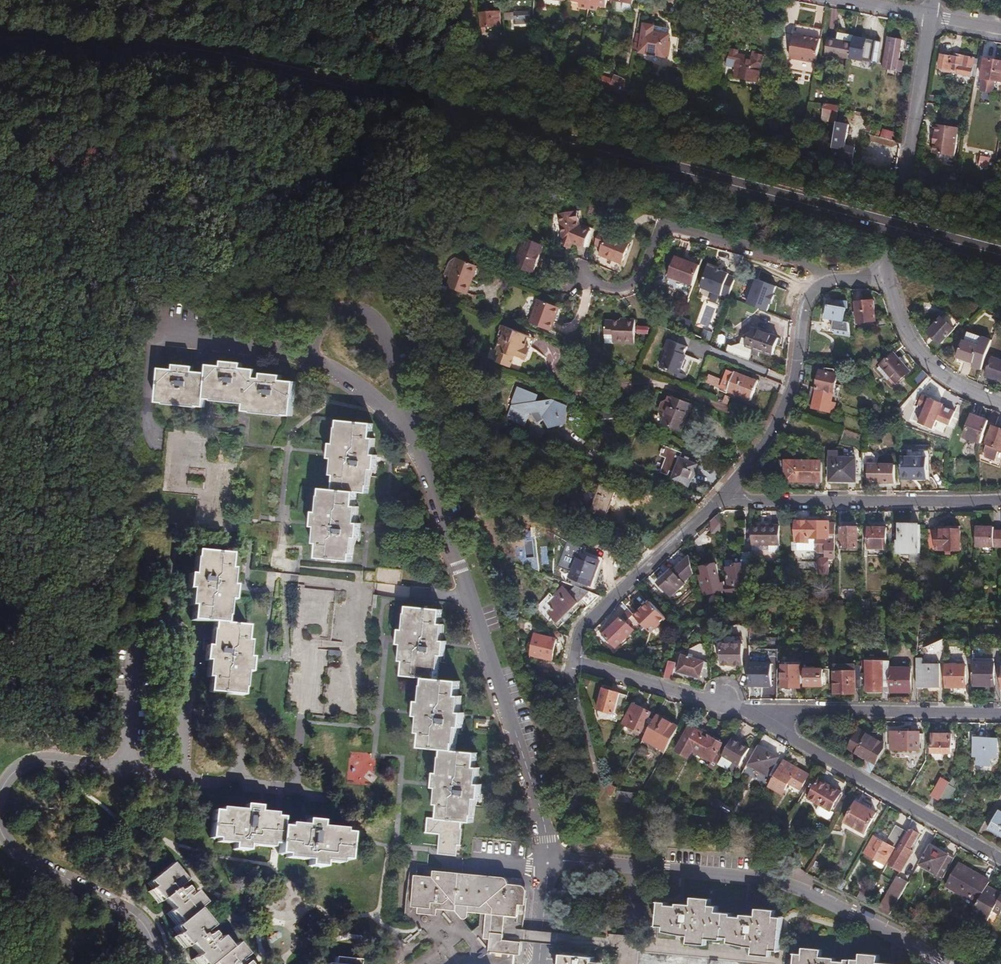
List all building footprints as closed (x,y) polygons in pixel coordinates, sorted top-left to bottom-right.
[(569,2),(578,4),(577,9),(595,13),(596,7),(604,9),(606,0),(570,0),(569,2)] [(720,0),(708,0),(707,2),(710,2),(708,15),(717,16),(717,13),(720,0)] [(621,6),(620,14),(631,15),(628,7),(621,6)] [(478,14),(479,27),(484,27),(499,26),(498,12),(478,14)] [(512,13),(512,26),(527,25),(526,12),(512,13)] [(717,16),(715,24),(724,26),(726,14),(717,13),(717,16)] [(641,26),(636,53),(664,59),(667,43),(668,35),(653,32),(654,28),(641,26)] [(793,27),(787,58),(813,64),(820,32),(793,27)] [(869,37),(856,35),(852,58),(865,61),(869,37)] [(822,57),(846,62),(851,39),(835,36),(834,42),(825,40),(822,57)] [(885,39),(879,70),(899,74),(901,62),(897,62),(901,42),(885,39)] [(734,67),(732,77),(756,82),(761,56),(755,55),(755,59),(750,58),(735,55),(736,51),(729,49),(726,65),(734,67)] [(967,77),(971,59),(954,55),(953,58),(938,55),(935,68),(955,72),(954,74),(967,77)] [(1000,81),(1000,64),(983,60),(980,79),(981,79),(978,91),(991,94),(993,82),(1000,83),(1000,81)] [(598,77),(596,87),(615,95),(617,88),(622,89),(624,82),(613,77),(611,82),(598,77)] [(820,121),(836,124),(837,118),(835,117),(836,108),(823,106),(820,121)] [(836,124),(829,164),(849,167),(853,149),(843,147),(847,126),(840,125),(842,112),(838,111),(837,118),(836,124)] [(952,157),(957,129),(937,125),(935,134),(934,133),(932,144),(933,145),(932,153),(952,157)] [(875,137),(889,140),(891,133),(876,130),(875,137)] [(801,156),(813,158),(815,151),(803,149),(801,156)] [(988,158),(979,157),(977,163),(986,165),(988,158)] [(562,242),(560,246),(570,250),(572,244),(585,248),(591,232),(579,227),(578,225),(581,225),(578,212),(558,216),(562,242)] [(594,245),(601,248),(606,235),(599,232),(594,245)] [(624,264),(631,244),(606,235),(601,248),(599,255),(624,264)] [(506,265),(514,268),(524,243),(516,239),(506,265)] [(539,258),(543,247),(525,240),(524,243),(514,268),(513,269),(532,276),(539,258)] [(453,252),(442,281),(459,287),(465,273),(467,274),(473,260),(453,252)] [(693,286),(701,265),(676,255),(668,277),(693,286)] [(539,258),(532,276),(541,279),(547,264),(543,260),(539,258)] [(705,287),(730,296),(737,276),(712,267),(705,287)] [(465,273),(459,287),(462,288),(467,274),(465,273)] [(768,311),(778,286),(758,278),(748,303),(768,311)] [(536,301),(526,324),(548,332),(557,309),(536,301)] [(846,301),(831,302),(829,307),(826,306),(826,307),(825,313),(824,320),(833,321),(831,330),(833,331),(832,335),(848,337),(848,323),(842,322),(844,309),(846,309),(846,301)] [(872,316),(870,301),(852,304),(855,324),(873,321),(872,316)] [(951,331),(957,325),(946,314),(926,334),(930,338),(937,345),(951,331)] [(609,345),(641,347),(648,331),(632,330),(632,324),(602,323),(602,336),(610,337),(610,341),(609,345)] [(521,345),(524,337),(499,327),(497,332),(500,333),(493,352),(496,353),(492,363),(509,370),(513,359),(523,363),(529,348),(521,345)] [(749,327),(743,344),(750,346),(748,352),(755,355),(757,349),(770,354),(770,353),(774,342),(776,337),(768,334),(768,337),(757,332),(757,330),(749,327)] [(981,371),(991,342),(981,339),(981,340),(967,335),(964,343),(962,343),(957,359),(968,363),(973,365),(972,368),(981,371)] [(521,345),(529,348),(532,340),(524,337),(521,345)] [(687,348),(668,340),(664,350),(667,352),(660,368),(675,375),(674,377),(684,381),(685,377),(679,374),(686,356),(684,355),(687,348)] [(726,345),(723,352),(745,361),(748,352),(750,346),(743,344),(738,342),(726,345)] [(203,391),(211,392),(211,389),(244,392),(244,397),(243,403),(250,404),(250,405),(283,409),(283,407),(291,407),(294,375),(279,373),(280,368),(261,366),(261,371),(261,375),(254,374),(254,370),(255,362),(240,361),(241,356),(221,354),(221,359),(220,363),(213,362),(213,358),(206,357),(206,366),(199,365),(199,369),(191,368),(192,365),(192,360),(173,358),(172,363),(158,362),(155,395),(162,396),(162,397),(195,400),(195,399),(202,400),(203,391)] [(892,384),(905,373),(895,359),(891,355),(877,366),(892,384)] [(990,356),(983,374),(1000,381),(1000,360),(990,356)] [(817,372),(813,399),(822,401),(830,402),(834,375),(831,375),(832,369),(822,368),(822,372),(817,372)] [(724,393),(748,403),(755,384),(731,375),(724,372),(717,390),(718,390),(724,393)] [(914,389),(925,377),(919,372),(908,384),(914,389)] [(545,432),(562,428),(563,410),(547,404),(529,407),(529,404),(531,404),(533,400),(515,393),(512,402),(508,402),(509,411),(503,423),(520,431),(525,419),(527,419),(533,428),(540,423),(545,432)] [(663,415),(658,426),(678,433),(689,406),(666,397),(664,401),(659,403),(655,412),(663,415)] [(834,417),(836,405),(830,404),(822,401),(813,399),(812,407),(811,412),(834,417)] [(933,428),(942,416),(932,409),(929,407),(924,414),(926,415),(922,421),(933,428)] [(866,416),(877,420),(878,415),(868,412),(866,416)] [(998,414),(990,412),(986,423),(994,426),(998,414)] [(370,416),(338,413),(337,420),(335,420),(333,436),(330,436),(329,450),(332,451),(331,467),(335,467),(333,482),(322,481),(321,488),(319,488),(317,504),(314,504),(313,518),(316,518),(315,535),(318,536),(317,550),(350,553),(351,546),(349,546),(350,529),(355,530),(358,530),(358,527),(359,516),(356,516),(358,499),(354,499),(355,484),(366,485),(367,478),(365,477),(366,461),(370,461),(374,461),(374,459),(375,447),(372,447),(373,431),(369,431),(370,416)] [(898,423),(903,417),(900,413),(895,419),(898,423)] [(977,444),(985,422),(972,417),(969,416),(961,438),(977,444)] [(994,451),(992,450),(993,448),(1000,450),(1000,448),(1000,431),(999,430),(990,427),(981,451),(981,458),(991,461),(994,451)] [(668,482),(686,489),(695,466),(686,463),(682,462),(677,460),(679,455),(660,448),(656,458),(662,460),(657,475),(665,478),(666,473),(671,475),(668,482)] [(928,453),(898,453),(898,460),(925,460),(925,481),(928,481),(928,453)] [(925,460),(898,460),(898,482),(909,482),(909,481),(913,481),(925,481),(925,460)] [(855,462),(836,462),(828,461),(828,484),(848,484),(855,484),(855,462)] [(819,485),(819,464),(812,464),(812,463),(793,462),(792,473),(786,474),(784,475),(784,484),(786,485),(812,485),(812,484),(815,484),(819,485)] [(566,475),(580,480),(583,473),(569,467),(566,475)] [(893,484),(893,467),(867,467),(867,484),(881,484),(893,484)] [(550,489),(559,492),(563,482),(553,479),(550,489)] [(197,482),(181,481),(181,488),(196,489),(197,482)] [(589,510),(584,523),(600,529),(614,493),(597,487),(593,497),(583,493),(580,501),(585,509),(589,510)] [(808,518),(809,512),(794,512),(794,543),(795,543),(808,543),(808,539),(813,539),(813,551),(815,555),(822,555),(822,559),(819,560),(816,562),(815,575),(827,575),(827,559),(833,559),(833,524),(827,524),(827,523),(816,522),(816,518),(808,518)] [(890,525),(890,513),(882,513),(882,525),(890,525)] [(851,526),(861,526),(861,515),(852,514),(851,526)] [(718,534),(717,515),(708,522),(709,534),(718,534)] [(748,546),(776,547),(776,528),(763,527),(748,527),(748,546)] [(894,554),(916,555),(917,527),(908,527),(897,527),(897,543),(894,543),(894,554)] [(972,548),(999,548),(999,532),(994,531),(990,531),(990,527),(973,527),(972,548)] [(855,550),(855,529),(842,528),(839,528),(839,550),(855,550)] [(884,551),(884,529),(880,529),(866,529),(865,550),(884,551)] [(957,552),(957,531),(943,531),(933,531),(933,551),(942,551),(942,555),(947,555),(947,552),(957,552)] [(799,551),(813,551),(813,539),(808,539),(808,543),(795,543),(795,547),(799,551)] [(247,618),(225,617),(225,609),(227,609),(228,592),(232,593),(232,589),(233,578),(230,578),(231,562),(228,562),(229,547),(195,544),(195,551),(198,551),(196,568),(192,567),(188,567),(187,581),(190,582),(189,598),(192,599),(191,613),(214,614),(213,623),(216,623),(215,640),(210,639),(206,639),(205,653),(208,653),(207,670),(210,670),(209,684),(243,687),(243,681),(245,681),(246,664),(250,665),(250,660),(251,650),(248,650),(249,633),(246,633),(247,618)] [(577,549),(566,578),(590,586),(600,558),(577,549)] [(667,599),(689,577),(685,560),(671,573),(668,571),(664,574),(654,584),(667,599)] [(740,600),(748,599),(748,590),(741,590),(741,577),(748,576),(748,560),(737,561),(738,572),(729,573),(729,570),(723,570),(725,594),(722,595),(723,601),(740,600)] [(714,596),(722,595),(721,583),(717,584),(712,564),(703,567),(697,568),(700,580),(697,581),(699,588),(700,588),(702,597),(711,594),(714,596)] [(510,583),(511,595),(521,595),(520,582),(510,583)] [(564,594),(574,604),(579,600),(586,607),(595,597),(571,588),(564,594)] [(561,617),(574,604),(564,594),(560,589),(550,598),(547,595),(533,609),(546,623),(549,620),(554,624),(561,617)] [(908,604),(909,595),(899,594),(898,602),(908,604)] [(455,743),(456,735),(453,735),(454,719),(459,719),(462,720),(464,705),(460,704),(461,688),(458,687),(459,673),(437,671),(437,664),(435,663),(436,647),(440,648),(444,648),(445,633),(442,633),(443,617),(439,616),(441,602),(407,599),(407,603),(406,606),(405,605),(403,622),(400,622),(398,637),(402,637),(400,653),(404,654),(403,668),(425,670),(425,677),(423,677),(422,693),(419,693),(418,708),(421,708),(419,724),(423,724),(421,739),(444,741),(444,749),(442,749),(440,765),(437,765),(436,780),(439,780),(438,796),(442,797),(440,811),(429,810),(427,825),(441,826),(439,846),(457,847),(458,837),(461,837),(463,821),(461,821),(462,814),(474,815),(475,807),(471,806),(473,790),(476,791),(481,791),(482,777),(479,776),(480,760),(476,760),(478,745),(455,743)] [(637,624),(645,633),(661,618),(646,603),(642,606),(631,618),(637,624)] [(637,624),(631,618),(625,612),(610,626),(600,636),(612,648),(637,624)] [(561,617),(554,624),(557,626),(563,620),(561,617)] [(531,633),(526,655),(548,659),(553,638),(531,633)] [(740,664),(740,648),(719,647),(719,664),(740,664)] [(698,680),(703,663),(680,656),(675,673),(683,676),(698,680)] [(887,670),(887,662),(864,662),(863,693),(873,693),(881,693),(881,684),(887,684),(887,670)] [(660,679),(667,682),(672,665),(665,663),(660,679)] [(971,664),(971,687),(988,687),(992,687),(992,665),(971,664)] [(914,665),(914,689),(930,689),(937,689),(938,666),(914,665)] [(944,665),(944,687),(954,687),(964,687),(964,665),(944,665)] [(747,666),(747,687),(761,687),(768,687),(768,667),(747,666)] [(799,690),(799,669),(778,668),(777,690),(788,690),(799,690)] [(852,696),(853,668),(833,668),(832,695),(848,695),(852,696)] [(803,670),(803,688),(811,689),(821,689),(821,670),(803,670)] [(887,684),(887,693),(904,693),(909,693),(909,670),(887,670),(887,684)] [(622,715),(628,696),(623,695),(604,689),(598,708),(622,715)] [(641,706),(648,694),(641,692),(635,703),(641,706)] [(649,713),(634,705),(623,723),(646,736),(651,727),(647,725),(653,715),(649,713)] [(665,753),(679,730),(658,718),(645,742),(665,753)] [(859,756),(866,761),(876,746),(876,740),(850,724),(839,743),(859,756)] [(876,740),(875,726),(864,725),(850,724),(876,740)] [(687,758),(691,751),(700,736),(702,732),(689,726),(674,752),(687,758)] [(911,749),(911,730),(895,730),(882,730),(882,749),(911,749)] [(945,751),(945,733),(936,733),(926,733),(926,751),(945,751)] [(708,767),(714,771),(722,757),(716,754),(722,744),(711,738),(710,741),(706,739),(700,736),(691,751),(711,762),(708,767)] [(987,756),(988,738),(974,737),(965,737),(964,754),(968,755),(968,763),(980,764),(981,756),(987,756)] [(740,743),(732,739),(722,755),(739,765),(749,749),(740,743)] [(766,752),(757,747),(746,765),(767,777),(778,758),(766,752)] [(854,765),(861,769),(866,761),(859,756),(854,765)] [(793,769),(779,761),(764,786),(778,794),(784,784),(796,790),(805,775),(793,769)] [(925,795),(933,799),(935,796),(943,780),(936,776),(925,795)] [(950,780),(945,777),(943,780),(935,796),(941,800),(948,787),(947,786),(950,780)] [(992,793),(1000,798),(1000,780),(999,779),(992,793)] [(828,811),(838,794),(821,785),(814,781),(804,798),(828,811)] [(611,796),(612,797),(617,788),(611,784),(609,789),(611,796)] [(635,802),(635,792),(617,791),(616,801),(635,802)] [(860,833),(871,813),(866,811),(851,802),(840,821),(860,833)] [(217,813),(207,814),(205,840),(212,841),(212,844),(228,846),(228,851),(242,852),(243,847),(250,848),(251,844),(266,846),(275,847),(274,855),(282,856),(297,857),(297,862),(304,862),(304,868),(318,869),(318,864),(334,865),(335,861),(342,862),(345,835),(337,834),(314,832),(314,829),(315,823),(300,822),(300,827),(300,831),(283,830),(276,829),(276,820),(269,820),(253,818),(253,814),(254,809),(239,807),(239,812),(238,817),(217,813)] [(1000,814),(993,810),(982,828),(999,838),(1000,839),(1000,812),(1000,814)] [(893,851),(903,833),(895,829),(891,826),(881,843),(872,838),(866,848),(872,851),(868,858),(881,865),(890,849),(893,851)] [(898,845),(887,863),(899,870),(909,853),(906,851),(915,835),(907,830),(898,846),(898,845)] [(912,865),(936,879),(948,859),(938,854),(924,845),(912,865)] [(940,885),(971,903),(982,884),(984,882),(979,880),(975,878),(976,876),(953,862),(940,885)] [(232,963),(238,959),(228,947),(222,952),(212,940),(206,945),(206,942),(199,933),(203,930),(188,913),(195,907),(185,896),(182,899),(172,887),(175,884),(162,868),(140,886),(145,892),(143,894),(152,905),(154,903),(163,914),(161,916),(171,928),(167,932),(171,937),(169,939),(178,950),(180,948),(189,959),(187,961),(190,963),(233,963),(232,963)] [(434,876),(416,875),(414,894),(413,906),(419,907),(432,908),(432,902),(444,903),(451,897),(456,904),(483,906),(489,901),(494,907),(493,920),(506,921),(518,922),(520,904),(526,904),(528,889),(525,885),(522,884),(509,883),(509,881),(508,878),(506,876),(435,870),(434,876)] [(876,909),(908,926),(910,923),(889,912),(905,884),(899,880),(894,878),(876,909)] [(966,913),(982,922),(989,910),(991,907),(998,910),(1000,905),(1000,889),(998,893),(982,884),(971,903),(966,913)] [(657,897),(655,925),(664,926),(663,931),(671,932),(675,932),(679,933),(687,934),(686,943),(705,945),(706,944),(706,938),(721,939),(721,934),(728,935),(727,939),(740,941),(744,941),(747,941),(752,942),(750,954),(771,956),(771,951),(778,952),(783,912),(775,912),(776,907),(757,905),(756,914),(743,912),(742,915),(730,914),(730,910),(715,909),(716,904),(709,903),(710,896),(693,894),(692,902),(678,900),(677,904),(665,902),(665,898),(657,897)] [(432,908),(419,907),(419,913),(438,915),(438,914),(438,909),(456,911),(461,916),(464,918),(467,917),(469,916),(469,911),(488,913),(485,941),(491,942),(504,943),(506,921),(493,920),(494,907),(489,901),(483,906),(456,904),(451,897),(444,903),(432,902),(432,908)] [(915,921),(919,915),(909,910),(906,916),(915,921)] [(504,943),(491,942),(490,956),(522,959),(523,945),(504,943)] [(793,963),(853,963),(853,957),(846,956),(845,959),(836,958),(835,956),(819,954),(820,947),(804,945),(803,952),(794,951),(793,963)] [(853,963),(912,963),(912,962),(905,961),(905,963),(895,963),(895,960),(879,959),(880,951),(862,950),(861,958),(853,957),(853,963)] [(601,963),(591,962),(591,956),(559,953),(559,958),(558,963),(601,963)]
